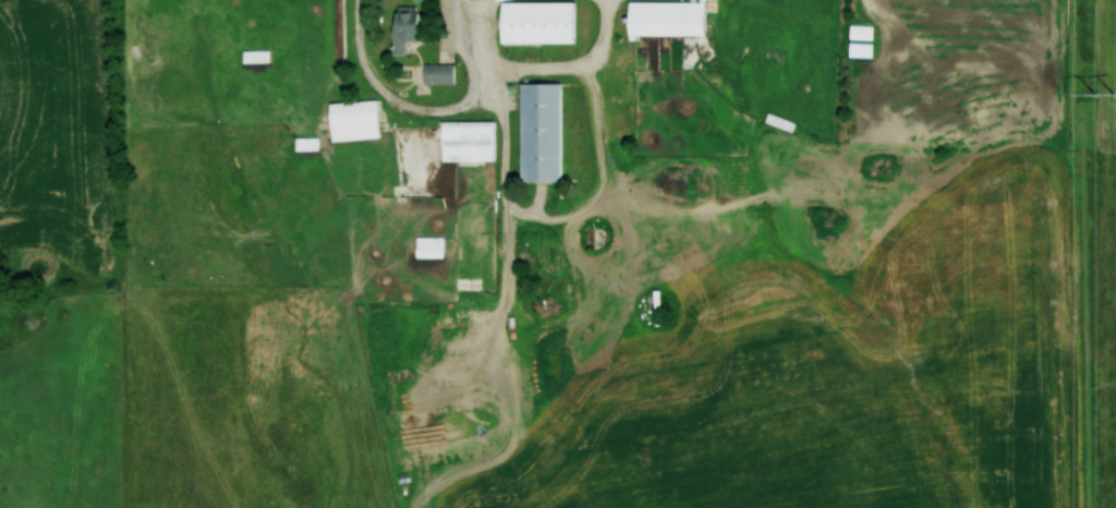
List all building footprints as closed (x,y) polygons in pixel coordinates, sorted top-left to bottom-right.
[(573,42),(573,0),(509,0),(509,42),(573,42)] [(621,34),(698,34),(698,0),(682,0),(622,0),(621,34)] [(412,55),(412,39),(428,39),(429,11),(397,10),(396,54),(412,55)] [(870,24),(846,24),(846,56),(870,56),(870,24)] [(273,51),(249,51),(249,62),(273,62),(273,51)] [(461,64),(430,64),(430,83),(461,83),(461,64)] [(570,82),(525,82),(525,113),(523,113),(524,181),(571,180),(570,82)] [(335,140),(386,138),(385,100),(334,101),(335,140)] [(444,120),(444,161),(503,161),(503,120),(444,120)] [(658,325),(658,290),(649,290),(649,325),(658,325)]
